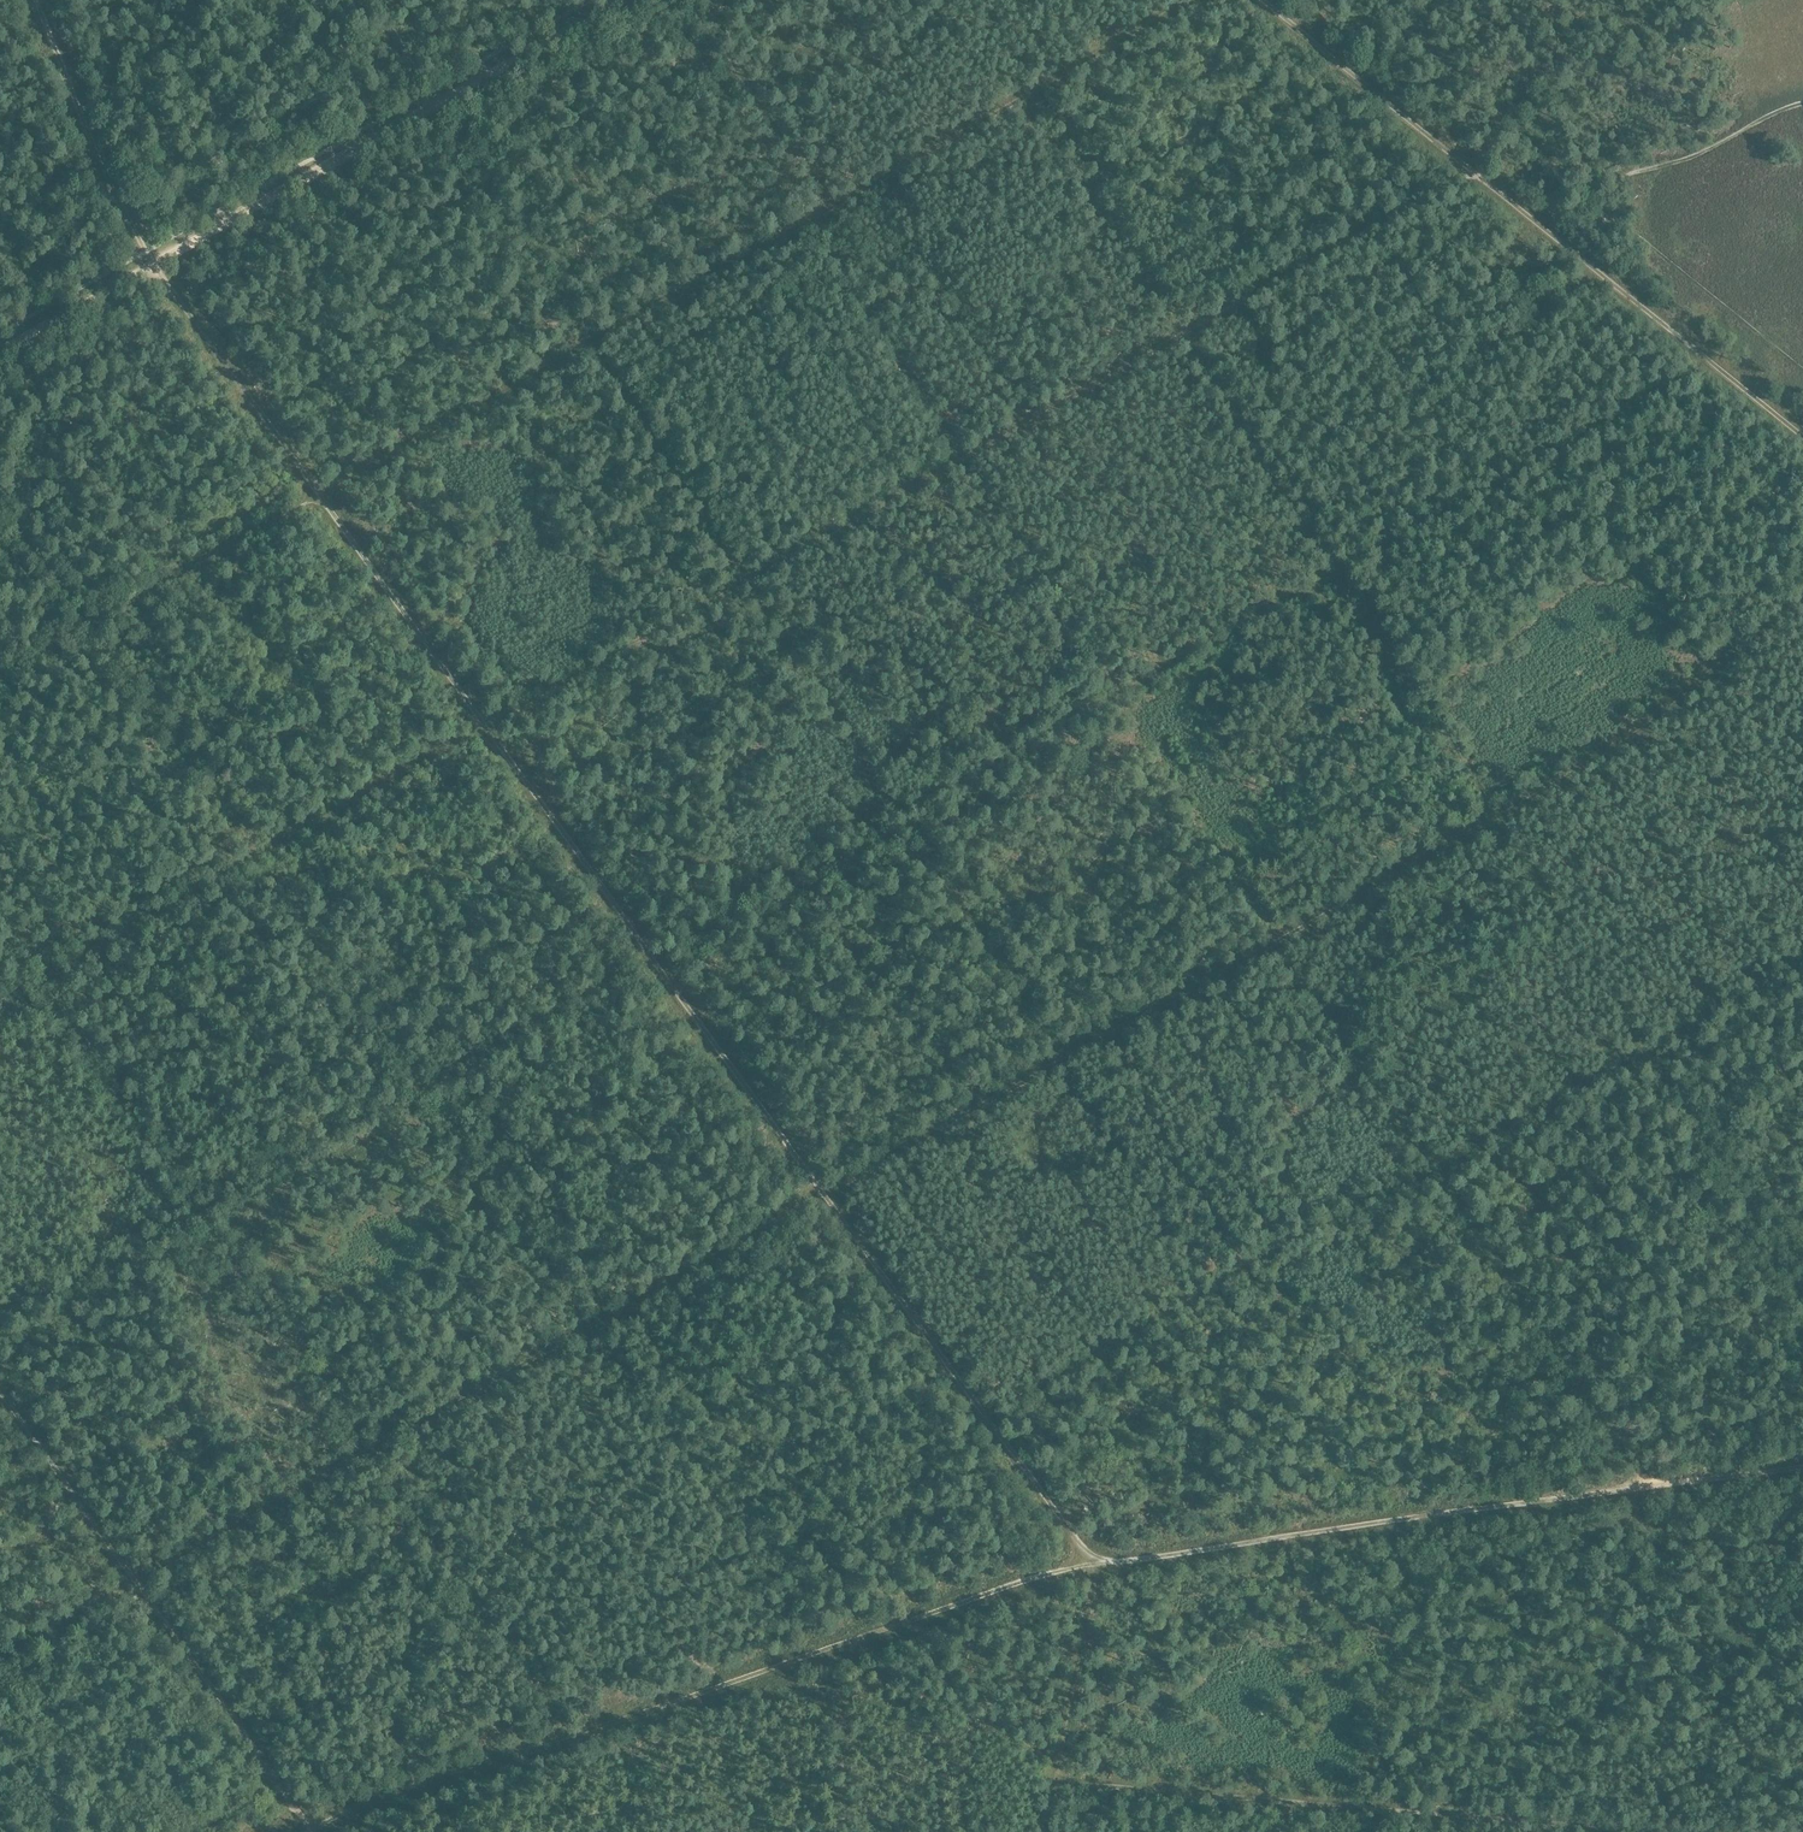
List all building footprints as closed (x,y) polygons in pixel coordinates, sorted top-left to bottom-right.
[(1596,573),(1587,579),(1595,592),(1605,586),(1596,573)]
